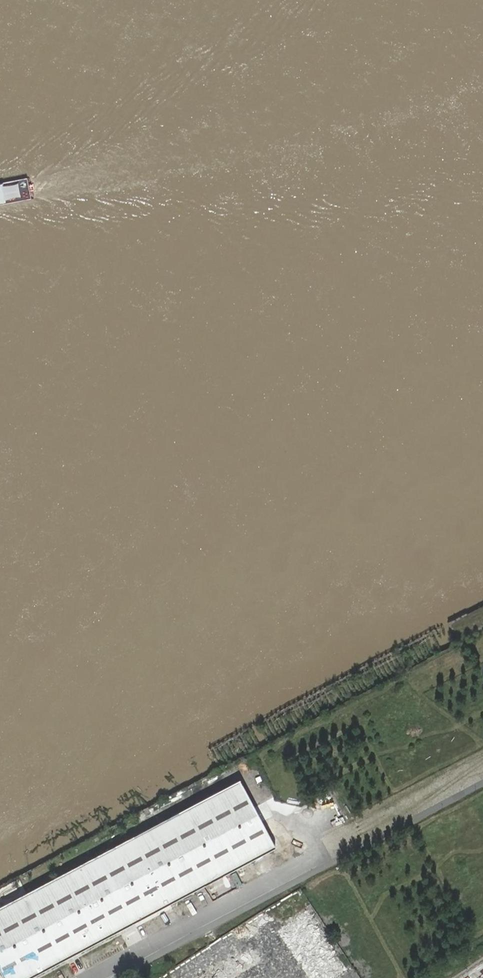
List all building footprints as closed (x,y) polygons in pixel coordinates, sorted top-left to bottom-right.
[(3,977),(31,977),(275,849),(239,781),(0,908),(0,972),(3,977)] [(262,961),(253,945),(193,977),(231,977),(262,961)] [(298,959),(308,977),(334,977),(346,971),(335,949),(321,956),(318,949),(298,959)]
